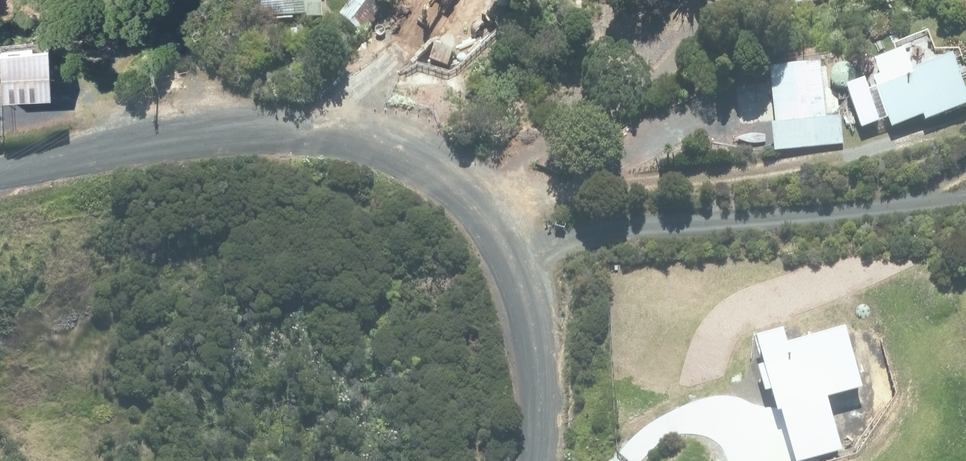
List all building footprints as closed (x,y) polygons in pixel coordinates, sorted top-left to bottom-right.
[(263,14),(326,8),(325,0),(262,0),(263,14)] [(340,12),(362,31),(384,4),(380,0),(350,0),(340,12)] [(871,78),(892,126),(926,112),(928,116),(965,100),(965,93),(946,46),(911,61),(905,47),(873,60),(879,74),(871,78)] [(1,57),(2,102),(47,101),(46,56),(1,57)] [(820,62),(767,67),(775,151),(841,145),(839,116),(826,117),(820,62)] [(785,325),(756,334),(795,460),(842,446),(826,396),(862,386),(844,327),(791,344),(785,325)]
